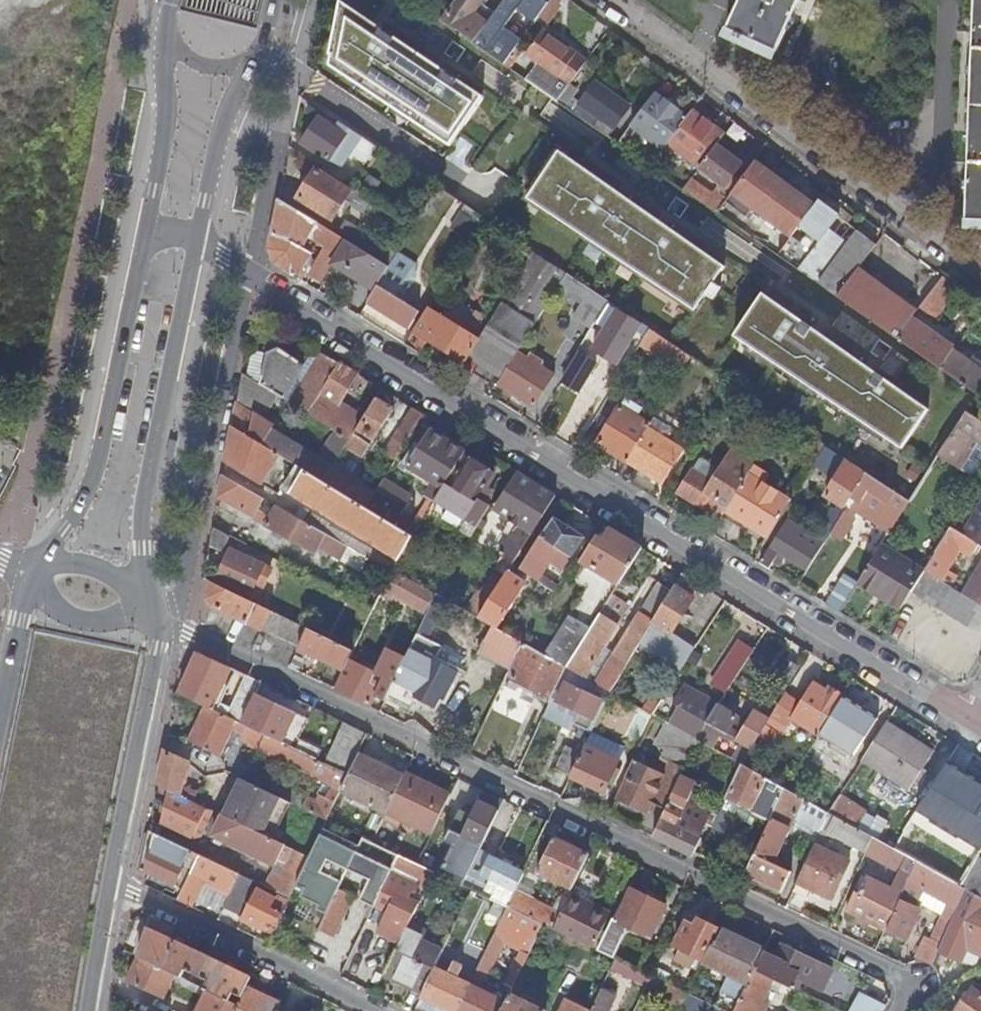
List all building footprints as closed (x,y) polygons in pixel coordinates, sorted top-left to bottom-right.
[(443,21),(445,23),(473,43),(485,26),(487,24),(477,17),(479,12),(477,10),(484,0),(458,0),(454,6),(443,21)] [(549,2),(546,0),(534,0),(528,8),(539,16),(549,2)] [(539,16),(547,23),(560,5),(559,4),(562,0),(551,0),(549,2),(539,16)] [(745,36),(777,51),(800,0),(739,0),(727,28),(737,33),(735,37),(743,41),(745,36)] [(980,220),(980,0),(975,0),(966,220),(980,220)] [(341,3),(330,65),(452,146),(483,98),(341,3)] [(501,27),(490,20),(487,24),(485,26),(497,34),(501,27)] [(501,27),(497,34),(488,45),(506,57),(518,39),(501,27)] [(557,101),(586,62),(542,30),(525,53),(538,62),(530,73),(525,79),(557,101)] [(508,57),(504,64),(509,67),(526,45),(520,41),(508,57)] [(595,82),(573,113),(608,137),(629,106),(595,82)] [(668,143),(687,117),(655,94),(631,126),(663,149),(668,143)] [(716,145),(724,134),(692,110),(687,117),(668,143),(700,167),(716,145)] [(344,139),(348,142),(351,138),(320,116),(302,144),(329,161),(344,139)] [(625,135),(618,144),(629,152),(635,143),(625,135)] [(333,164),(348,142),(344,139),(329,161),(333,164)] [(742,164),(716,145),(700,167),(724,186),(730,177),(731,178),(742,164)] [(725,267),(560,153),(529,198),(695,311),(707,295),(713,299),(721,287),(715,283),(725,267)] [(317,163),(307,157),(301,168),(310,174),(317,163)] [(343,160),(334,175),(353,187),(361,192),(370,177),(343,160)] [(729,196),(724,202),(745,218),(751,209),(791,237),(814,205),(754,161),(729,196)] [(334,175),(320,165),(317,169),(351,190),(353,187),(334,175)] [(391,217),(393,213),(361,192),(353,187),(351,190),(317,169),(311,178),(308,185),(299,198),(333,219),(340,208),(346,199),(350,201),(356,205),(351,213),(365,222),(366,219),(378,227),(386,214),(391,217)] [(308,185),(311,178),(307,175),(303,182),(308,185)] [(707,206),(715,212),(722,202),(714,196),(707,206)] [(337,235),(279,199),(269,249),(275,264),(301,281),(306,274),(301,271),(314,249),(304,243),(308,236),(325,246),(338,254),(346,240),(337,235)] [(344,211),(350,201),(346,199),(340,208),(344,211)] [(778,255),(838,297),(858,269),(876,244),(837,217),(839,214),(819,199),(814,205),(791,237),(778,255)] [(337,235),(346,240),(354,245),(362,233),(345,223),(337,235)] [(377,285),(389,266),(354,245),(346,240),(338,254),(332,264),(333,265),(374,291),(377,285)] [(332,264),(338,254),(325,246),(311,275),(324,282),(332,264)] [(502,303),(536,324),(558,289),(567,274),(533,252),(502,303)] [(405,277),(389,266),(377,285),(393,295),(405,277)] [(838,297),(897,338),(912,319),(917,313),(858,269),(838,297)] [(567,274),(558,289),(582,304),(574,318),(591,329),(608,302),(567,274)] [(958,286),(944,276),(926,300),(940,311),(958,286)] [(393,295),(377,285),(374,291),(358,316),(364,319),(372,306),(409,329),(420,311),(393,295)] [(735,337),(902,449),(929,409),(763,295),(735,337)] [(480,339),(469,356),(503,377),(518,354),(525,342),(527,338),(536,324),(502,303),(493,317),(480,339)] [(458,325),(428,307),(405,344),(420,354),(428,341),(442,350),(437,358),(449,365),(454,357),(464,364),(469,356),(480,339),(465,330),(467,325),(461,321),(458,325)] [(594,350),(617,364),(641,324),(618,310),(594,350)] [(941,369),(953,351),(954,349),(912,319),(897,338),(941,369)] [(650,330),(640,346),(682,374),(687,365),(692,357),(650,330)] [(518,354),(522,356),(530,345),(525,342),(518,354)] [(261,385),(279,395),(284,399),(305,365),(279,349),(267,355),(261,385)] [(248,377),(261,385),(267,355),(252,351),(248,377)] [(978,395),(980,390),(980,365),(972,359),(970,363),(953,351),(941,369),(978,395)] [(308,413),(340,363),(322,352),(291,403),(308,413)] [(503,377),(498,385),(535,407),(554,376),(539,367),(542,361),(532,355),(529,360),(522,356),(518,354),(503,377)] [(569,372),(562,382),(578,392),(592,369),(596,364),(584,357),(580,354),(569,372)] [(692,357),(687,365),(704,377),(709,369),(692,357)] [(356,430),(364,417),(340,403),(349,389),(357,393),(365,379),(340,363),(308,413),(325,424),(337,431),(350,439),(353,435),(354,433),(356,430)] [(733,385),(716,373),(711,381),(729,392),(733,385)] [(333,467),(346,446),(350,439),(337,431),(320,458),(312,453),(310,455),(271,431),(274,427),(263,420),(279,395),(261,385),(248,377),(243,374),(232,426),(280,456),(297,466),(305,471),(306,470),(311,473),(310,474),(324,482),(333,467)] [(393,408),(376,398),(364,417),(356,430),(373,441),(393,408)] [(318,436),(325,424),(308,413),(291,403),(283,415),(318,436)] [(648,428),(650,425),(621,407),(611,422),(606,430),(598,443),(627,462),(648,428)] [(424,415),(413,408),(386,453),(397,460),(424,415)] [(938,455),(956,466),(968,448),(973,451),(979,441),(980,442),(980,420),(967,411),(944,447),(938,455)] [(769,442),(783,418),(774,412),(759,436),(769,442)] [(606,430),(611,422),(606,419),(601,427),(606,430)] [(262,485),(280,456),(232,426),(225,462),(262,485)] [(662,437),(648,428),(627,462),(662,484),(683,450),(672,442),(675,437),(666,431),(662,437)] [(371,444),(373,441),(356,430),(354,433),(371,444)] [(446,484),(466,452),(431,430),(408,467),(435,483),(427,496),(435,501),(446,484)] [(370,445),(371,444),(354,433),(353,435),(370,445)] [(364,457),(370,445),(353,435),(350,439),(346,446),(364,457)] [(449,486),(446,484),(435,501),(477,528),(479,525),(483,519),(491,507),(485,503),(492,492),(487,489),(495,475),(484,469),(486,465),(472,456),(470,460),(467,457),(449,486)] [(851,497),(865,473),(847,460),(836,479),(833,484),(826,495),(839,503),(835,510),(833,508),(824,521),(834,528),(844,512),(846,508),(845,507),(851,497)] [(285,485),(293,490),(305,471),(297,466),(285,485)] [(367,509),(376,493),(333,467),(324,482),(367,509)] [(401,556),(412,537),(367,509),(324,482),(310,474),(311,473),(306,470),(305,471),(293,490),(401,556)] [(679,494),(721,520),(725,512),(735,496),(694,470),(679,494)] [(890,532),(908,502),(909,502),(865,473),(851,497),(873,511),(880,516),(875,523),(890,532)] [(556,497),(519,474),(505,497),(504,496),(495,510),(526,530),(522,535),(516,531),(502,552),(499,549),(464,606),(480,617),(509,571),(533,533),(531,532),(538,521),(540,522),(556,497)] [(325,532),(223,475),(218,496),(254,516),(253,517),(316,551),(324,536),(329,539),(324,547),(337,554),(344,543),(325,532)] [(768,539),(791,501),(749,475),(735,496),(725,512),(768,539)] [(422,503),(384,480),(376,493),(367,509),(412,537),(418,528),(400,516),(403,512),(410,517),(414,516),(422,503)] [(963,536),(979,545),(980,547),(980,506),(963,536)] [(868,519),(875,523),(880,516),(873,511),(868,519)] [(834,528),(831,533),(841,540),(854,518),(844,512),(834,528)] [(488,522),(483,519),(479,525),(485,528),(488,522)] [(779,552),(807,570),(824,543),(786,520),(780,531),(782,532),(773,546),(771,544),(759,563),(768,569),(779,552)] [(577,538),(553,521),(522,569),(538,579),(549,563),(562,571),(582,542),(577,538)] [(392,569),(396,562),(329,524),(325,532),(344,543),(392,569)] [(222,548),(228,533),(214,526),(211,545),(222,548)] [(963,536),(951,528),(925,570),(942,581),(952,563),(959,551),(963,554),(966,549),(974,553),(979,545),(963,536)] [(544,654),(566,666),(604,606),(640,549),(610,530),(604,540),(598,537),(583,561),(584,561),(573,579),(586,588),(544,654)] [(581,533),(577,538),(582,542),(586,537),(581,533)] [(923,573),(881,546),(858,583),(877,595),(880,591),(903,606),(911,592),(923,573)] [(265,565),(230,548),(216,578),(251,595),(265,565)] [(968,586),(972,589),(967,596),(978,603),(980,605),(980,564),(968,586)] [(400,570),(411,576),(413,571),(403,565),(400,570)] [(427,615),(437,594),(434,593),(392,569),(378,597),(389,603),(392,598),(425,617),(427,615)] [(942,581),(925,570),(923,573),(911,592),(938,609),(939,608),(938,607),(951,586),(942,581)] [(509,571),(480,617),(479,618),(493,626),(498,628),(527,582),(509,571)] [(683,669),(697,646),(674,632),(694,598),(681,590),(688,578),(682,574),(672,591),(654,622),(638,645),(659,659),(662,655),(683,669)] [(826,605),(840,613),(857,584),(844,575),(826,605)] [(556,591),(538,579),(536,584),(541,587),(539,591),(552,598),(556,591)] [(306,626),(211,580),(206,598),(211,605),(297,646),(306,626)] [(568,668),(611,691),(628,663),(638,645),(654,622),(672,591),(660,584),(641,616),(645,618),(636,633),(631,630),(613,661),(618,665),(612,676),(606,672),(605,673),(593,665),(623,618),(604,606),(566,666),(568,668)] [(967,596),(951,586),(938,607),(939,608),(950,614),(966,623),(978,603),(967,596)] [(966,623),(980,633),(980,605),(978,603),(966,623)] [(435,620),(427,615),(425,617),(406,656),(387,694),(411,707),(417,696),(433,704),(438,694),(443,696),(456,672),(420,653),(434,624),(433,624),(435,620)] [(645,618),(641,616),(631,630),(636,633),(645,618)] [(379,623),(368,617),(353,649),(351,652),(362,657),(379,623)] [(343,669),(348,658),(351,652),(353,649),(306,626),(297,646),(343,669)] [(498,628),(493,626),(479,653),(511,670),(518,656),(524,643),(498,628)] [(738,673),(753,649),(740,641),(725,664),(738,673)] [(544,654),(524,643),(518,656),(521,658),(511,677),(537,690),(535,695),(550,703),(568,668),(566,666),(544,654)] [(387,694),(406,656),(388,647),(376,672),(348,658),(343,669),(334,688),(370,706),(376,694),(385,699),(387,694)] [(231,669),(198,653),(181,695),(206,707),(216,712),(220,706),(234,677),(229,674),(231,669)] [(797,668),(784,660),(768,685),(782,693),(797,668)] [(568,668),(550,703),(544,715),(563,725),(566,720),(574,724),(592,732),(606,703),(611,691),(568,668)] [(263,684),(244,675),(242,679),(247,681),(232,712),(229,718),(319,761),(323,752),(299,740),(307,720),(257,695),(263,684)] [(801,705),(785,694),(768,721),(766,725),(777,731),(783,722),(788,726),(793,718),(819,734),(843,696),(829,687),(827,691),(815,683),(801,705)] [(669,724),(697,739),(717,705),(683,686),(673,703),(679,707),(669,724)] [(625,699),(611,691),(606,703),(620,710),(625,699)] [(877,717),(843,696),(819,734),(853,756),(877,717)] [(766,725),(768,721),(753,711),(744,727),(734,721),(737,716),(717,705),(697,739),(699,740),(711,747),(719,734),(729,739),(737,739),(752,749),(766,725)] [(232,712),(220,706),(216,712),(229,718),(232,712)] [(216,712),(206,707),(188,743),(220,758),(233,731),(242,736),(241,739),(252,744),(251,748),(331,786),(326,797),(319,794),(316,802),(306,798),(301,807),(326,820),(340,791),(348,775),(319,761),(229,718),(216,712)] [(566,720),(563,725),(571,729),(574,724),(566,720)] [(685,768),(699,740),(697,739),(669,724),(668,723),(653,753),(663,758),(655,772),(633,761),(615,797),(648,813),(650,811),(648,809),(652,802),(665,809),(685,768)] [(932,754),(886,724),(862,760),(909,790),(932,754)] [(582,753),(571,775),(604,792),(619,761),(585,745),(582,753)] [(557,768),(571,775),(582,753),(568,746),(557,768)] [(188,763),(165,752),(159,785),(167,789),(192,801),(196,794),(180,788),(182,778),(185,779),(188,763)] [(348,775),(340,791),(385,813),(403,777),(358,755),(348,775)] [(771,821),(786,789),(785,789),(745,766),(723,806),(722,808),(709,834),(731,840),(731,812),(752,823),(757,814),(771,821)] [(700,775),(685,768),(665,809),(652,836),(692,855),(701,837),(699,836),(705,823),(703,800),(691,794),(700,775)] [(403,777),(385,813),(431,834),(451,795),(405,773),(403,777)] [(286,800),(239,778),(222,815),(269,838),(280,816),(279,815),(286,800)] [(213,811),(192,801),(167,789),(161,824),(191,839),(201,836),(213,811)] [(823,826),(830,814),(829,813),(786,789),(771,821),(745,874),(781,891),(791,871),(773,862),(797,811),(823,826)] [(839,797),(829,813),(830,814),(856,828),(865,814),(839,797)] [(923,800),(920,806),(903,831),(904,832),(894,849),(917,862),(962,887),(971,871),(980,853),(980,836),(979,835),(972,845),(972,850),(963,866),(935,850),(922,842),(929,830),(940,810),(923,800)] [(439,857),(423,850),(417,863),(434,871),(462,885),(478,853),(498,812),(480,803),(475,813),(471,811),(459,834),(471,840),(466,850),(458,846),(446,872),(441,869),(442,868),(437,861),(439,857)] [(269,838),(222,815),(218,813),(216,817),(220,820),(214,834),(274,863),(277,859),(286,863),(280,876),(273,872),(266,887),(289,898),(296,883),(309,857),(269,838)] [(867,852),(874,838),(856,828),(830,814),(823,826),(822,829),(867,852)] [(322,828),(309,857),(296,883),(306,888),(315,869),(332,878),(323,896),(332,900),(337,889),(353,855),(357,846),(322,828)] [(942,837),(929,830),(922,842),(935,850),(942,837)] [(239,873),(154,832),(146,871),(148,873),(143,883),(193,907),(199,892),(191,888),(197,876),(229,892),(239,873)] [(371,841),(362,837),(357,846),(353,855),(376,866),(360,899),(374,906),(383,888),(399,855),(371,841)] [(815,845),(818,839),(812,837),(809,842),(815,845)] [(572,889),(589,854),(554,838),(537,872),(572,889)] [(910,878),(917,862),(894,849),(874,838),(867,852),(867,853),(910,878)] [(849,862),(815,845),(793,890),(807,897),(811,890),(825,897),(831,886),(835,888),(840,876),(842,877),(849,862)] [(489,858),(478,853),(462,885),(471,889),(491,899),(494,894),(486,890),(491,880),(481,875),(489,858)] [(417,863),(399,855),(383,888),(390,892),(396,881),(394,879),(396,875),(409,882),(405,889),(414,894),(418,886),(425,890),(434,871),(417,863)] [(515,891),(523,874),(510,868),(502,864),(489,858),(481,875),(491,880),(486,890),(494,894),(491,899),(507,906),(515,891)] [(502,864),(510,868),(512,862),(505,858),(502,864)] [(957,908),(965,889),(962,887),(917,862),(910,878),(908,880),(957,908)] [(971,871),(962,887),(965,889),(977,895),(980,888),(980,877),(971,871)] [(885,930),(906,885),(901,883),(896,892),(876,882),(877,878),(870,874),(860,893),(861,894),(859,897),(855,895),(847,910),(885,930)] [(575,886),(570,897),(590,907),(596,897),(575,886)] [(273,933),(281,915),(270,909),(275,898),(257,888),(241,919),(260,929),(261,927),(273,933)] [(337,889),(332,900),(309,948),(323,955),(351,896),(337,889)] [(617,920),(613,918),(597,950),(614,958),(626,935),(635,930),(649,937),(665,906),(632,889),(617,920)] [(980,956),(980,898),(977,895),(965,889),(957,908),(952,917),(937,951),(960,961),(966,949),(980,956)] [(552,910),(515,891),(507,906),(542,923),(552,928),(554,923),(566,900),(559,897),(552,910)] [(570,897),(568,896),(566,900),(554,923),(552,928),(569,936),(581,942),(592,947),(592,948),(597,938),(609,917),(590,907),(570,897)] [(901,900),(887,929),(906,938),(920,910),(901,900)] [(400,924),(406,927),(408,924),(418,903),(414,901),(412,905),(409,904),(400,924)] [(542,923),(507,906),(495,931),(519,943),(524,934),(526,935),(528,930),(537,935),(542,923)] [(931,964),(937,951),(952,917),(943,913),(931,939),(927,938),(919,959),(931,964)] [(175,926),(151,915),(148,926),(143,928),(138,943),(142,948),(140,955),(176,973),(183,977),(186,969),(210,979),(206,988),(209,990),(230,1000),(234,992),(242,996),(247,986),(252,977),(170,938),(175,926)] [(703,962),(704,960),(702,959),(717,928),(699,919),(695,926),(686,922),(674,946),(697,957),(694,962),(701,966),(703,962)] [(406,927),(384,972),(408,984),(407,987),(421,994),(441,951),(442,950),(419,939),(422,931),(408,924),(406,927)] [(452,928),(448,937),(462,943),(465,940),(467,935),(452,928)] [(563,948),(569,936),(552,928),(546,940),(563,948)] [(764,950),(719,928),(704,960),(703,962),(729,975),(714,1006),(723,1010),(724,1010),(735,1010),(755,970),(764,952),(764,950)] [(573,956),(581,942),(569,936),(563,948),(562,951),(573,956)] [(442,950),(441,951),(449,956),(454,958),(456,955),(465,959),(473,944),(465,940),(462,943),(448,937),(442,950)] [(579,974),(592,947),(581,942),(573,956),(567,968),(579,974)] [(465,959),(479,966),(486,951),(473,944),(465,959)] [(775,958),(764,952),(755,970),(772,978),(791,988),(793,985),(798,987),(802,980),(823,990),(832,970),(781,946),(775,958)] [(420,996),(451,1010),(457,1010),(470,985),(456,978),(461,967),(453,962),(446,974),(440,971),(449,956),(441,951),(421,994),(420,996)] [(688,966),(664,953),(654,971),(679,983),(688,966)] [(140,955),(140,956),(129,979),(164,997),(176,973),(140,955)] [(505,984),(513,987),(523,968),(514,964),(505,984)] [(755,970),(735,1010),(764,1010),(767,1005),(761,1001),(772,978),(755,970)] [(692,973),(683,991),(688,994),(696,975),(692,973)] [(683,991),(652,976),(647,986),(683,1003),(688,994),(683,991)] [(500,999),(470,985),(457,1010),(495,1010),(500,999)] [(247,986),(242,996),(238,1004),(235,1010),(277,1010),(281,1003),(247,986)] [(972,987),(956,1010),(980,1010),(980,994),(972,987)] [(602,988),(591,1010),(609,1010),(616,995),(602,988)] [(888,1001),(862,989),(852,1010),(884,1010),(888,1001)] [(238,1004),(230,1000),(209,990),(200,1010),(235,1010),(238,1004)] [(547,1010),(510,992),(501,1010),(547,1010)] [(683,1003),(699,1010),(723,1010),(714,1006),(688,994),(683,1003)]
